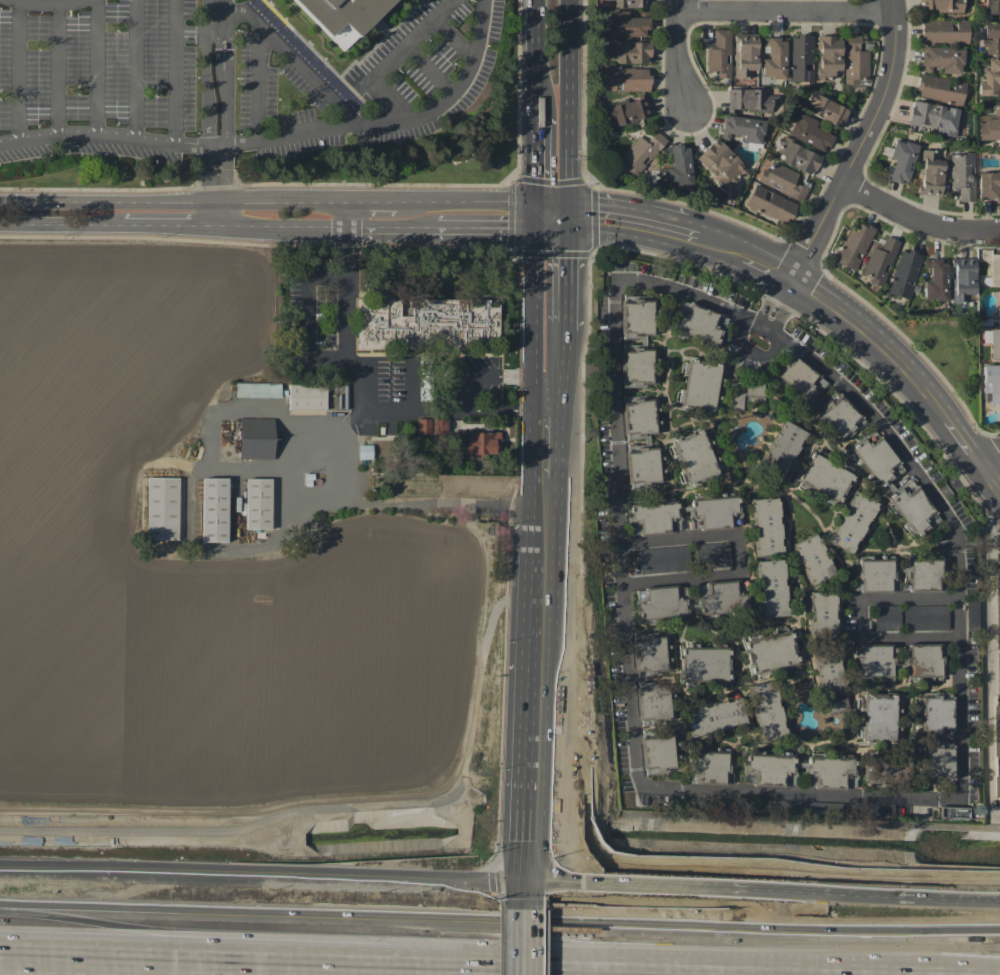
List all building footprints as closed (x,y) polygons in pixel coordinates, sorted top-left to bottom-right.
[(341,47),(388,0),(294,0),(341,47)] [(962,0),(919,0),(919,11),(962,11),(962,0)] [(985,14),(999,14),(999,0),(985,0),(985,14)] [(605,36),(646,37),(647,17),(627,17),(627,11),(605,10),(605,36)] [(968,20),(956,20),(956,30),(949,30),(950,20),(922,20),(921,43),(968,44),(968,20)] [(731,29),(714,29),(714,45),(706,44),(706,73),(716,73),(716,77),(730,78),(731,29)] [(757,34),(735,34),(735,79),(750,79),(751,70),(756,70),(757,34)] [(813,36),(790,35),(789,81),(812,81),(812,69),(803,69),(803,64),(812,64),(813,36)] [(869,78),(868,50),(860,50),(859,35),(844,35),(845,84),(859,83),(859,78),(869,78)] [(841,70),(840,37),(818,37),(818,79),(834,78),(834,70),(841,70)] [(786,78),(785,38),(764,38),(764,58),(761,58),(761,78),(786,78)] [(649,62),(649,42),(610,41),(609,61),(649,62)] [(963,49),(921,47),(921,68),(932,69),(932,65),(941,66),(941,73),(962,74),(963,49)] [(987,69),(983,69),(983,82),(978,82),(978,93),(999,93),(999,58),(987,58),(987,69)] [(649,91),(649,67),(602,68),(602,91),(649,91)] [(965,81),(920,75),(916,98),(962,104),(965,81)] [(771,112),(771,95),(763,94),(763,89),(728,88),(727,112),(735,112),(735,108),(747,108),(747,112),(771,112)] [(840,128),(849,110),(812,91),(803,110),(840,128)] [(604,107),(608,127),(651,118),(646,98),(604,107)] [(908,124),(939,127),(938,135),(955,137),(958,108),(911,102),(908,124)] [(977,139),(999,139),(999,109),(994,109),(994,115),(978,115),(977,139)] [(788,135),(825,152),(833,135),(814,127),(817,121),(798,112),(788,135)] [(764,120),(723,115),(721,139),(729,140),(730,132),(742,133),(741,142),(761,144),(764,120)] [(638,135),(617,160),(635,176),(647,162),(667,140),(655,130),(645,142),(638,135)] [(695,159),(729,192),(749,170),(715,138),(695,159)] [(906,185),(918,146),(896,139),(887,167),(885,166),(882,177),(906,185)] [(783,154),(780,163),(813,175),(820,154),(781,140),(776,152),(783,154)] [(670,147),(671,167),(658,168),(659,187),(692,185),(689,146),(670,147)] [(940,195),(942,151),(921,150),(919,194),(940,195)] [(974,201),(974,153),(950,153),(950,188),(958,188),(958,201),(974,201)] [(798,173),(775,163),(771,172),(763,168),(757,182),(801,202),(807,189),(794,183),(798,173)] [(978,171),(977,199),(999,200),(999,172),(978,171)] [(787,225),(796,203),(753,185),(744,206),(787,225)] [(875,230),(855,220),(833,261),(853,271),(875,230)] [(898,241),(885,236),(879,250),(872,247),(862,273),(871,277),(869,283),(881,287),(898,241)] [(888,294),(910,299),(921,254),(900,248),(888,294)] [(999,286),(999,254),(991,254),(990,286),(999,286)] [(952,303),(967,302),(967,294),(975,294),(974,258),(951,258),(952,303)] [(947,300),(947,260),(924,260),(923,268),(929,268),(929,281),(924,281),(923,299),(947,300)] [(622,386),(652,386),(652,348),(645,348),(645,334),(652,335),(652,302),(641,301),(641,296),(624,296),(623,335),(641,335),(641,345),(623,345),(622,386)] [(359,349),(399,348),(399,345),(463,343),(463,338),(499,338),(498,307),(489,307),(489,299),(412,300),(412,316),(401,316),(400,300),(358,300),(359,349)] [(726,315),(681,302),(672,332),(718,345),(726,315)] [(999,360),(999,328),(990,328),(991,360),(999,360)] [(811,405),(826,379),(787,355),(771,381),(811,405)] [(682,405),(712,410),(719,364),(689,360),(682,405)] [(989,392),(989,404),(999,404),(999,365),(983,365),(983,392),(989,392)] [(744,388),(732,388),(731,408),(741,409),(742,395),(763,396),(763,382),(744,381),(744,388)] [(280,383),(235,383),(235,397),(280,397),(280,383)] [(288,384),(288,410),(325,409),(325,383),(288,384)] [(836,392),(813,414),(841,444),(864,421),(836,392)] [(629,483),(658,482),(657,445),(649,445),(649,433),(657,433),(657,410),(657,396),(624,398),(626,438),(645,437),(645,444),(627,445),(629,483)] [(274,419),(239,418),(238,459),(273,459),(274,419)] [(431,419),(417,418),(417,434),(431,434),(431,419)] [(447,434),(447,419),(432,418),(432,434),(447,434)] [(805,432),(783,420),(758,471),(780,482),(805,432)] [(717,474),(702,428),(669,439),(679,471),(678,471),(683,485),(717,474)] [(465,455),(499,454),(498,431),(465,432),(465,455)] [(849,447),(880,490),(886,486),(893,494),(887,499),(915,538),(940,520),(910,478),(894,489),(889,482),(904,471),(879,436),(872,441),(867,434),(849,447)] [(372,459),(372,445),(358,445),(358,459),(372,459)] [(855,475),(813,454),(798,483),(840,504),(855,475)] [(147,540),(178,539),(178,477),(146,478),(147,540)] [(228,478),(202,478),(201,542),(227,542),(228,478)] [(271,478),(246,478),(246,529),(271,529),(271,478)] [(853,554),(877,502),(853,491),(829,543),(853,554)] [(781,554),(778,497),(752,499),(755,556),(781,554)] [(629,504),(629,526),(640,526),(640,533),(669,533),(669,521),(680,521),(681,511),(689,511),(688,519),(700,519),(700,526),(740,526),(740,499),(685,499),(685,505),(629,504)] [(835,575),(816,533),(792,544),(811,586),(835,575)] [(697,568),(730,567),(729,543),(696,544),(697,568)] [(638,549),(639,571),(690,569),(689,547),(638,549)] [(892,590),(892,557),(857,557),(857,590),(892,590)] [(910,559),(910,589),(941,589),(940,558),(910,559)] [(762,618),(787,616),(783,559),(757,561),(762,618)] [(745,613),(746,583),(699,582),(698,612),(745,613)] [(685,586),(636,589),(638,619),(687,616),(685,586)] [(810,592),(811,637),(836,636),(835,591),(810,592)] [(900,606),(874,606),(875,630),(900,630),(900,606)] [(799,664),(792,631),(745,641),(752,674),(799,664)] [(670,673),(668,633),(632,635),(635,675),(670,673)] [(942,680),(944,645),(908,644),(907,679),(942,680)] [(893,677),(893,646),(856,646),(856,677),(893,677)] [(684,683),(730,683),(730,649),(684,649),(684,683)] [(820,694),(846,689),(838,649),(812,654),(820,694)] [(786,736),(774,681),(748,687),(760,742),(786,736)] [(670,719),(668,682),(636,683),(638,720),(670,719)] [(951,736),(952,693),(920,692),(920,732),(925,732),(925,746),(918,746),(918,782),(952,782),(952,741),(934,741),(934,735),(951,736)] [(894,741),(895,704),(898,704),(898,694),(863,694),(862,740),(894,741)] [(746,726),(742,699),(686,709),(690,736),(746,726)] [(825,702),(826,713),(846,711),(844,699),(825,702)] [(663,773),(663,767),(672,767),(674,737),(643,736),(642,772),(663,773)] [(730,753),(696,752),(695,782),(728,783),(730,753)] [(755,786),(794,783),(791,754),(744,758),(745,777),(754,776),(755,786)] [(909,755),(864,755),(864,782),(909,782),(909,755)] [(844,787),(844,778),(852,779),(852,759),(808,758),(808,786),(844,787)] [(967,808),(938,807),(938,819),(967,820),(967,808)]
